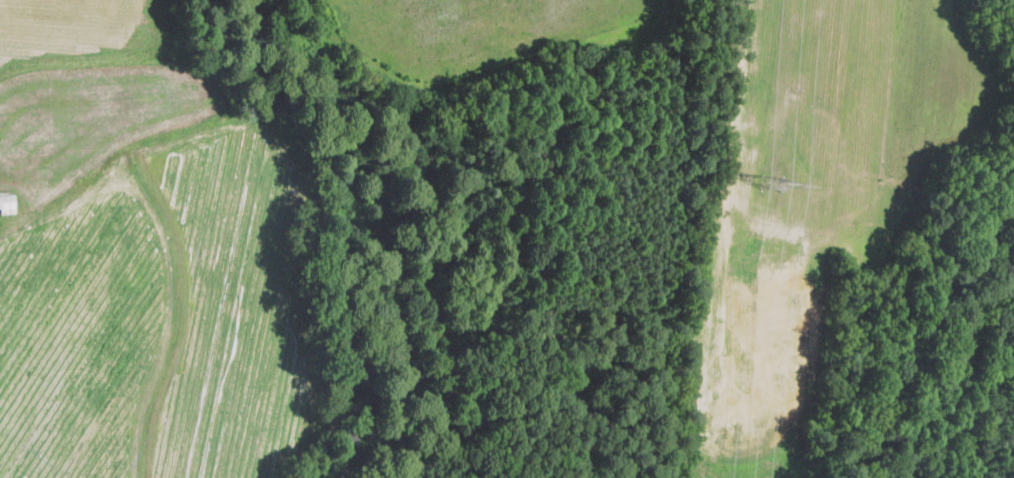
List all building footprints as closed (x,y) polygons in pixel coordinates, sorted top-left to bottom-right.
[(15,212),(14,194),(0,195),(0,207),(1,213),(15,212)]
